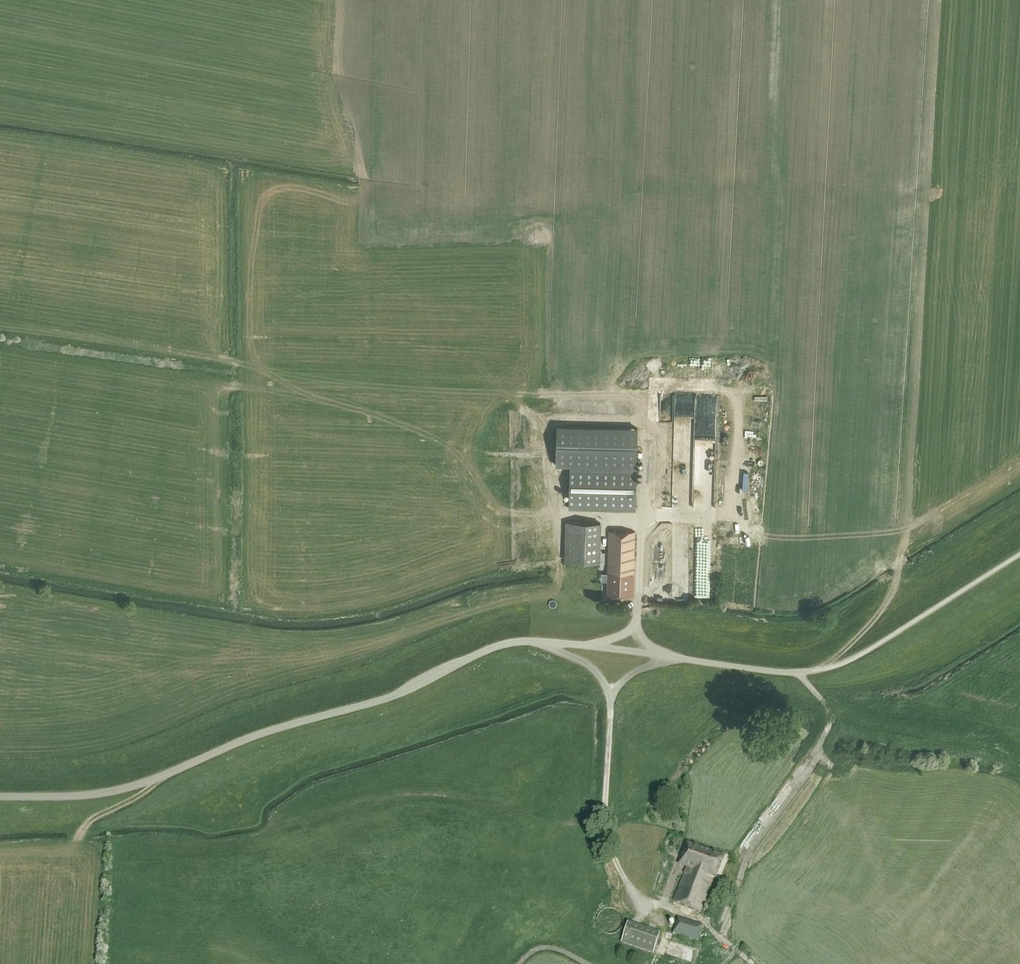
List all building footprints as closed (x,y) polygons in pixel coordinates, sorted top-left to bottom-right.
[(556,465),(570,466),(569,508),(636,510),(638,429),(557,427),(556,465)] [(665,459),(655,460),(657,492),(663,492),(663,498),(678,497),(676,436),(664,437),(665,459)] [(698,440),(688,440),(688,504),(697,504),(698,440)] [(707,493),(708,505),(717,504),(715,491),(707,493)] [(716,590),(713,519),(701,520),(704,590),(716,590)] [(601,523),(567,522),(566,561),(600,562),(601,523)] [(609,532),(608,596),(633,596),(635,532),(609,532)] [(657,543),(657,595),(673,594),(673,543),(657,543)] [(679,865),(687,868),(712,878),(713,877),(715,878),(724,857),(687,844),(679,865)] [(712,878),(687,868),(673,901),(699,912),(712,878)] [(678,919),(673,934),(698,942),(703,927),(678,919)] [(653,954),(659,934),(628,924),(621,943),(653,954)]
